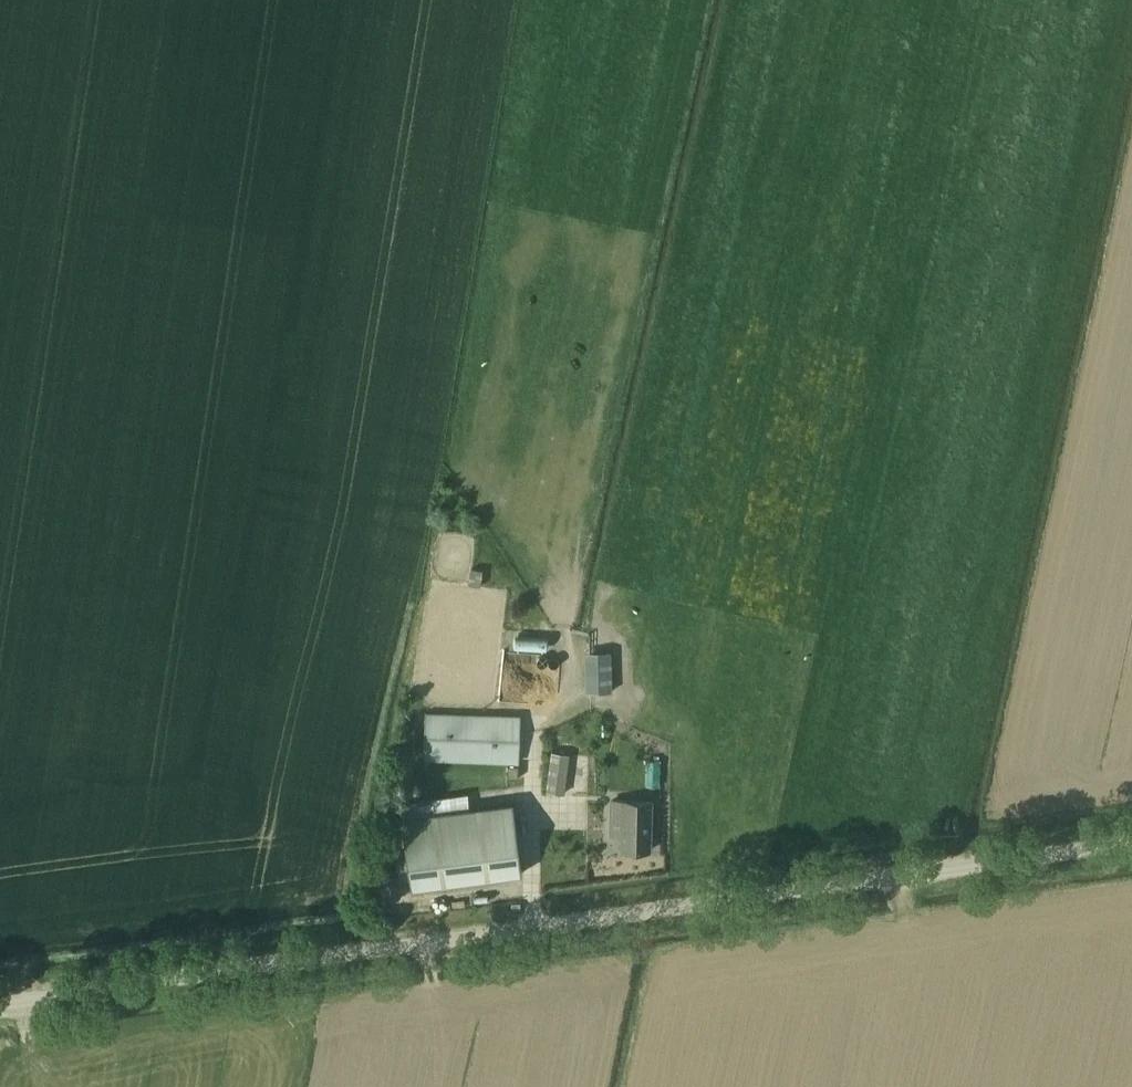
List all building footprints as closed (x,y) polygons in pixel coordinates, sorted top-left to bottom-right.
[(609,689),(609,648),(584,648),(584,689),(609,689)] [(521,715),(425,712),(423,760),(520,763),(521,715)] [(572,753),(551,750),(546,791),(566,794),(572,753)] [(408,886),(521,870),(511,798),(398,814),(408,886)] [(611,820),(623,821),(622,849),(650,850),(652,801),(611,800),(611,820)]
